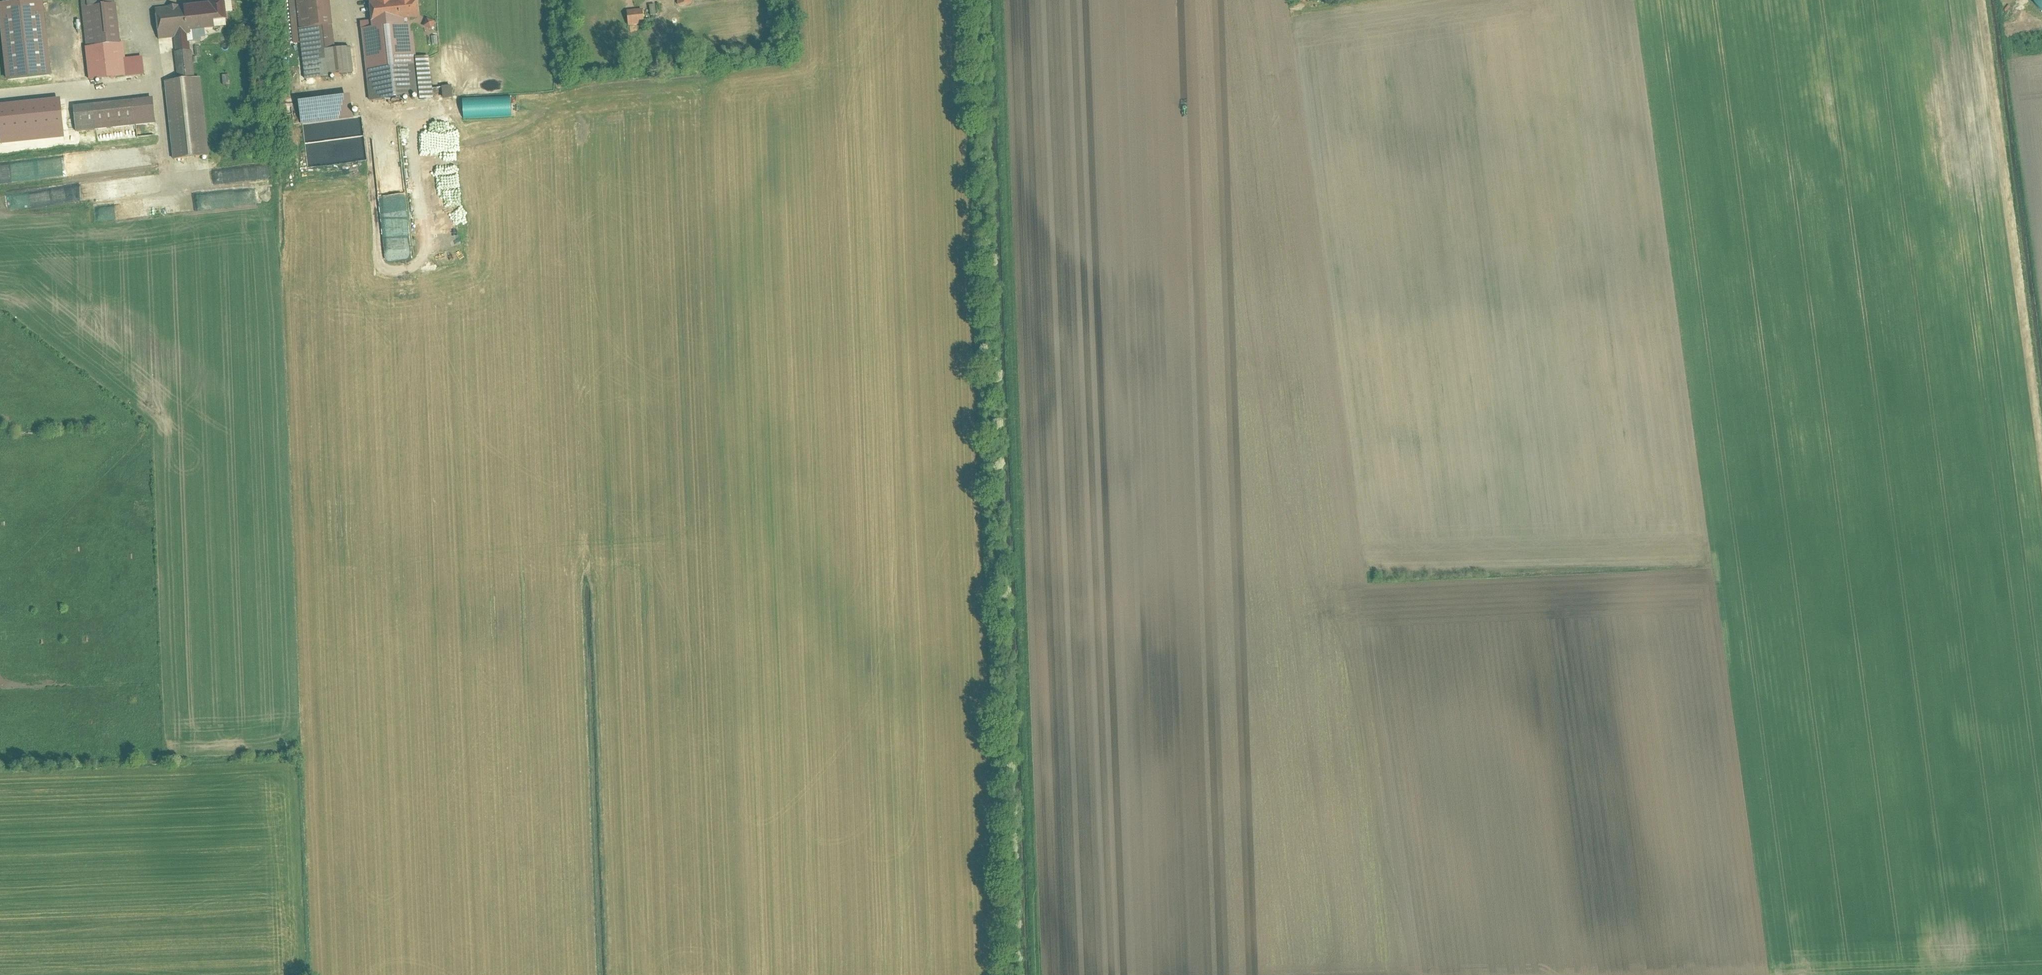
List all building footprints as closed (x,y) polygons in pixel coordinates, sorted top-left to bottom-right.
[(0,4),(0,42),(3,82),(49,78),(42,0),(0,4)] [(85,81),(146,73),(144,60),(117,63),(109,0),(75,0),(85,81)] [(286,4),(292,4),(300,84),(350,78),(347,54),(329,56),(323,0),(286,0),(286,4)] [(370,103),(418,98),(413,45),(404,46),(401,21),(421,19),(419,0),(392,0),(392,7),(371,9),(373,36),(364,37),(370,103)] [(211,28),(208,6),(153,13),(156,37),(170,36),(176,82),(164,84),(174,160),(207,155),(198,86),(190,87),(183,31),(211,28)] [(647,9),(629,10),(629,32),(647,31),(647,9)] [(431,31),(434,22),(426,19),(423,28),(431,31)] [(451,87),(440,88),(441,100),(452,100),(451,87)] [(460,99),(461,120),(510,117),(509,96),(460,99)] [(348,97),(296,103),(299,126),(351,120),(348,97)] [(63,139),(58,99),(0,106),(0,146),(63,139)] [(94,133),(130,128),(128,110),(91,115),(94,133)] [(379,180),(381,200),(404,199),(403,178),(379,180)] [(99,212),(102,224),(118,220),(115,208),(99,212)]
